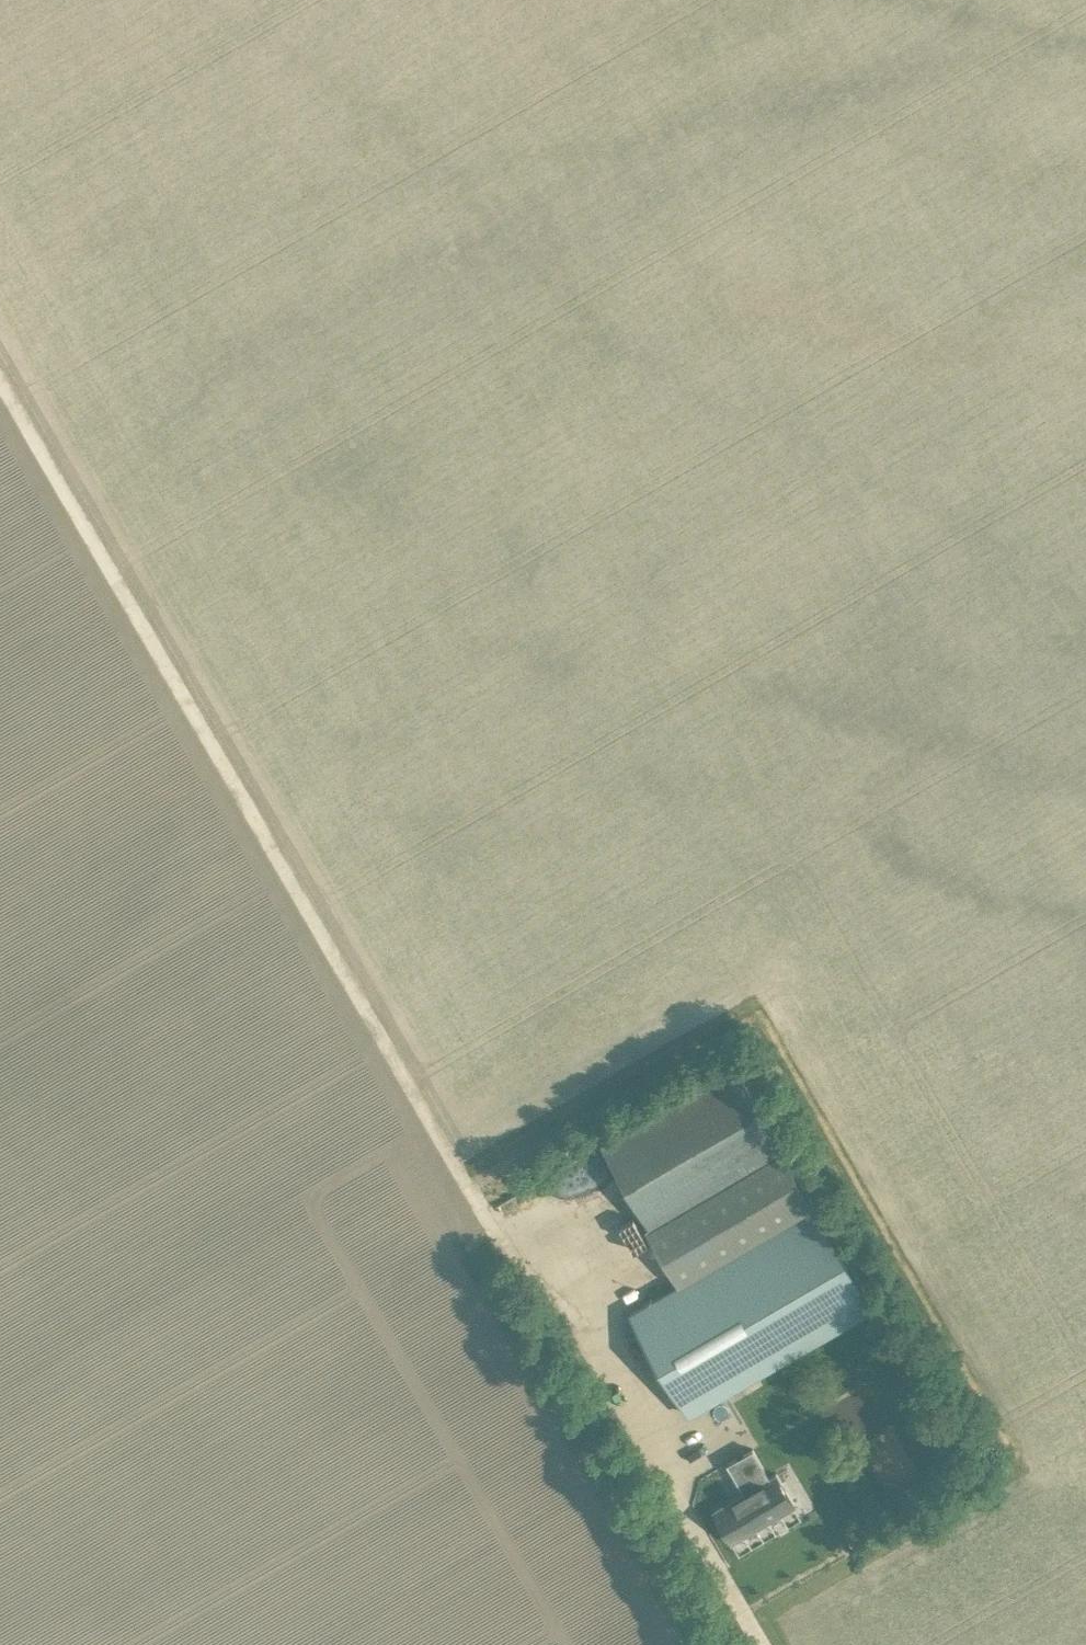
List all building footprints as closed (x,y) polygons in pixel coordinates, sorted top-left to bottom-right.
[(598,1142),(679,1283),(814,1205),(781,1149),(733,1065),(598,1142)] [(814,1205),(679,1283),(629,1313),(688,1415),(874,1308),(814,1205)] [(619,1241),(626,1256),(643,1249),(637,1234),(619,1241)] [(726,1464),(732,1473),(739,1469),(750,1488),(713,1509),(732,1542),(768,1521),(767,1518),(792,1503),(775,1474),(768,1478),(751,1449),(726,1464)]
